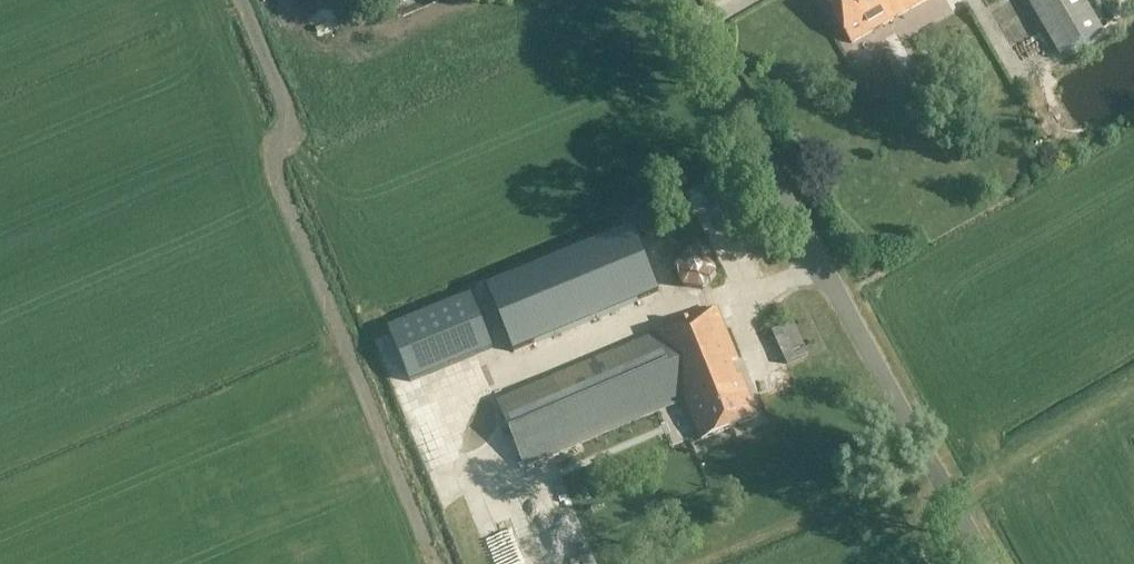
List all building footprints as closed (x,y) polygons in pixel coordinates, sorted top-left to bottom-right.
[(851,44),(924,0),(825,0),(851,44)] [(1082,0),(1026,0),(1058,55),(1100,30),(1082,0)] [(686,250),(673,268),(680,288),(702,291),(715,274),(708,254),(686,250)] [(626,314),(609,277),(511,315),(526,350),(626,314)] [(470,296),(387,329),(409,381),(491,347),(470,296)] [(522,465),(682,400),(699,442),(755,420),(739,380),(743,379),(715,310),(495,398),(522,465)] [(362,468),(364,480),(383,476),(381,465),(362,468)] [(529,540),(514,544),(506,519),(468,530),(474,547),(462,551),(466,563),(536,563),(529,540)]
